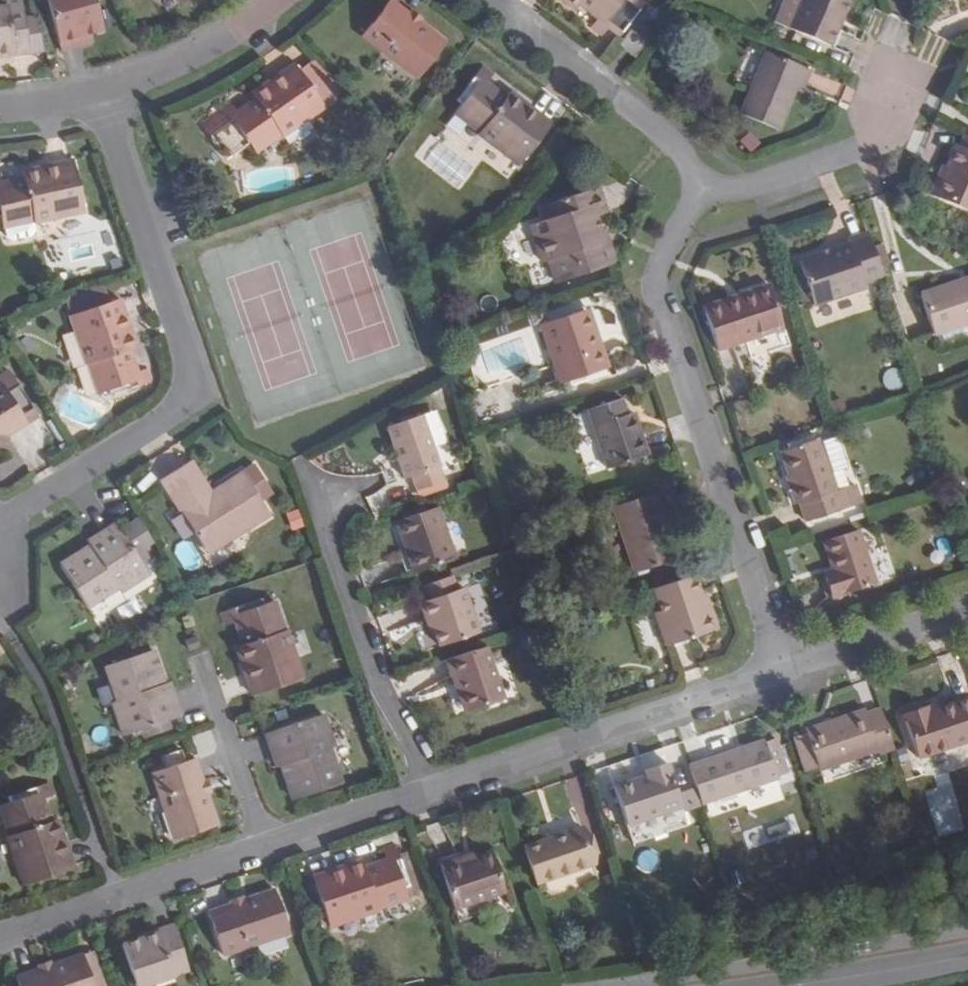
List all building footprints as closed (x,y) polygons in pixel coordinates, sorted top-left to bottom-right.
[(0,9),(0,56),(13,54),(14,55),(30,53),(22,0),(6,0),(7,8),(0,9)] [(95,0),(47,0),(61,52),(84,45),(83,38),(103,32),(95,0)] [(575,11),(579,5),(597,20),(591,28),(602,37),(628,3),(623,1),(624,0),(559,0),(575,11)] [(802,0),(784,0),(774,23),(790,30),(802,0)] [(831,47),(839,29),(835,28),(846,0),(802,0),(790,30),(831,47)] [(850,1),(848,0),(846,0),(835,28),(839,29),(850,1)] [(419,79),(445,44),(420,25),(407,15),(389,1),(362,36),(419,79)] [(411,10),(407,15),(420,25),(424,20),(411,10)] [(646,43),(630,30),(618,47),(634,59),(646,43)] [(810,71),(765,53),(739,116),(777,131),(797,84),(803,87),(810,71)] [(314,61),(299,72),(323,105),(338,94),(314,61)] [(237,113),(231,105),(200,126),(225,159),(248,144),(255,154),(281,136),(282,138),(325,108),(323,105),(294,65),(251,94),(255,100),(237,113)] [(493,76),(481,67),(456,101),(460,104),(453,114),(478,133),(477,134),(518,166),(552,124),(509,92),(505,98),(487,84),(493,76)] [(943,176),(938,174),(930,195),(967,212),(967,137),(964,136),(959,146),(956,144),(947,167),(943,176)] [(2,228),(33,221),(33,224),(84,212),(73,161),(22,173),(23,179),(2,184),(0,176),(0,222),(2,228)] [(938,174),(943,176),(947,167),(943,165),(938,174)] [(606,216),(597,188),(542,206),(547,220),(529,225),(542,265),(549,264),(556,284),(615,264),(604,230),(599,232),(595,219),(606,216)] [(862,279),(881,273),(868,232),(846,240),(848,246),(798,263),(812,306),(865,287),(862,279)] [(920,295),(934,336),(967,324),(967,279),(920,295)] [(64,299),(69,316),(110,302),(104,285),(64,299)] [(783,328),(769,285),(733,298),(735,304),(705,314),(717,351),(783,328)] [(735,304),(733,298),(703,309),(705,314),(735,304)] [(110,302),(69,316),(85,366),(91,364),(100,394),(107,392),(109,398),(150,384),(146,370),(136,373),(129,351),(136,349),(120,299),(110,302)] [(600,347),(588,310),(583,312),(595,348),(600,347)] [(600,347),(595,348),(583,312),(540,326),(529,330),(537,353),(548,349),(560,384),(607,368),(600,347)] [(8,435),(37,415),(10,372),(0,378),(0,384),(1,385),(0,386),(0,440),(8,435)] [(608,471),(648,457),(637,423),(631,425),(628,414),(622,399),(588,410),(608,471)] [(592,474),(606,469),(586,410),(571,415),(592,474)] [(637,423),(633,413),(628,414),(631,425),(637,423)] [(441,483),(418,418),(383,429),(401,481),(408,479),(413,493),(441,483)] [(8,435),(0,440),(0,447),(11,440),(8,435)] [(818,442),(817,438),(781,451),(789,476),(786,477),(795,505),(799,504),(806,523),(842,512),(860,505),(854,486),(844,490),(835,492),(829,473),(838,470),(839,472),(846,470),(847,466),(846,461),(843,461),(835,437),(818,442)] [(213,491),(192,460),(186,464),(206,495),(213,491)] [(270,516),(243,472),(213,491),(206,495),(186,464),(161,480),(208,553),(270,516)] [(839,472),(838,470),(829,473),(835,492),(844,490),(839,472)] [(673,559),(662,529),(667,528),(655,492),(612,507),(634,573),(673,559)] [(401,514),(403,520),(426,512),(424,507),(401,514)] [(455,561),(437,508),(426,512),(403,520),(395,523),(412,575),(455,561)] [(148,550),(156,545),(139,519),(130,525),(148,550)] [(139,556),(148,550),(130,525),(122,530),(117,522),(88,541),(90,546),(58,566),(85,610),(118,589),(120,593),(149,574),(145,565),(139,556)] [(673,559),(677,558),(667,528),(662,529),(673,559)] [(833,599),(875,585),(857,530),(823,542),(832,569),(824,572),(833,599)] [(148,550),(139,556),(145,565),(153,560),(148,550)] [(704,594),(700,596),(693,576),(653,590),(660,611),(654,613),(665,647),(716,630),(704,594)] [(426,602),(420,604),(425,622),(431,620),(440,647),(478,635),(463,590),(455,592),(450,577),(421,587),(426,602)] [(92,606),(99,626),(136,612),(129,593),(92,606)] [(242,645),(236,647),(252,696),(303,680),(286,629),(285,630),(275,600),(264,604),(262,599),(221,613),(225,626),(235,623),(242,645)] [(469,710),(504,698),(487,646),(446,660),(452,676),(457,675),(469,710)] [(164,684),(153,650),(104,667),(116,701),(111,702),(123,737),(147,729),(150,737),(169,731),(166,722),(181,717),(169,683),(164,684)] [(925,705),(902,713),(917,757),(967,740),(967,699),(928,712),(925,705)] [(805,733),(806,736),(818,771),(820,775),(877,754),(879,757),(894,750),(881,709),(866,715),(864,712),(805,733)] [(277,769),(282,768),(293,801),(341,784),(330,749),(334,747),(323,714),(265,734),(277,769)] [(808,775),(818,771),(806,736),(795,740),(808,775)] [(786,776),(774,741),(764,745),(776,779),(786,776)] [(764,745),(763,742),(689,767),(702,808),(776,782),(776,779),(764,745)] [(165,768),(152,773),(175,841),(217,826),(207,795),(202,780),(195,758),(185,762),(181,750),(161,757),(163,762),(165,768)] [(165,768),(163,762),(150,766),(152,773),(165,768)] [(646,776),(614,788),(626,825),(697,801),(692,786),(676,791),(667,765),(645,772),(646,776)] [(211,794),(206,779),(202,780),(207,795),(211,794)] [(6,838),(23,887),(73,870),(56,820),(51,822),(44,801),(53,797),(48,783),(8,797),(10,802),(0,806),(0,812),(9,837),(6,838)] [(588,854),(576,817),(520,836),(532,873),(588,854)] [(458,846),(436,853),(450,898),(500,880),(488,840),(458,849),(458,846)] [(362,861),(312,878),(329,928),(378,911),(377,908),(407,897),(404,887),(409,885),(397,846),(382,851),(385,859),(364,867),(362,861)] [(278,898),(275,891),(244,902),(229,907),(207,915),(221,955),(289,932),(284,916),(291,913),(285,896),(278,898)] [(241,895),(226,900),(229,907),(244,902),(241,895)] [(296,930),(291,913),(284,916),(289,932),(296,930)] [(121,945),(135,985),(146,985),(189,971),(174,927),(121,945)] [(83,955),(53,966),(37,970),(16,978),(19,985),(94,985),(83,955)] [(51,961),(36,965),(37,970),(53,966),(51,961)]
